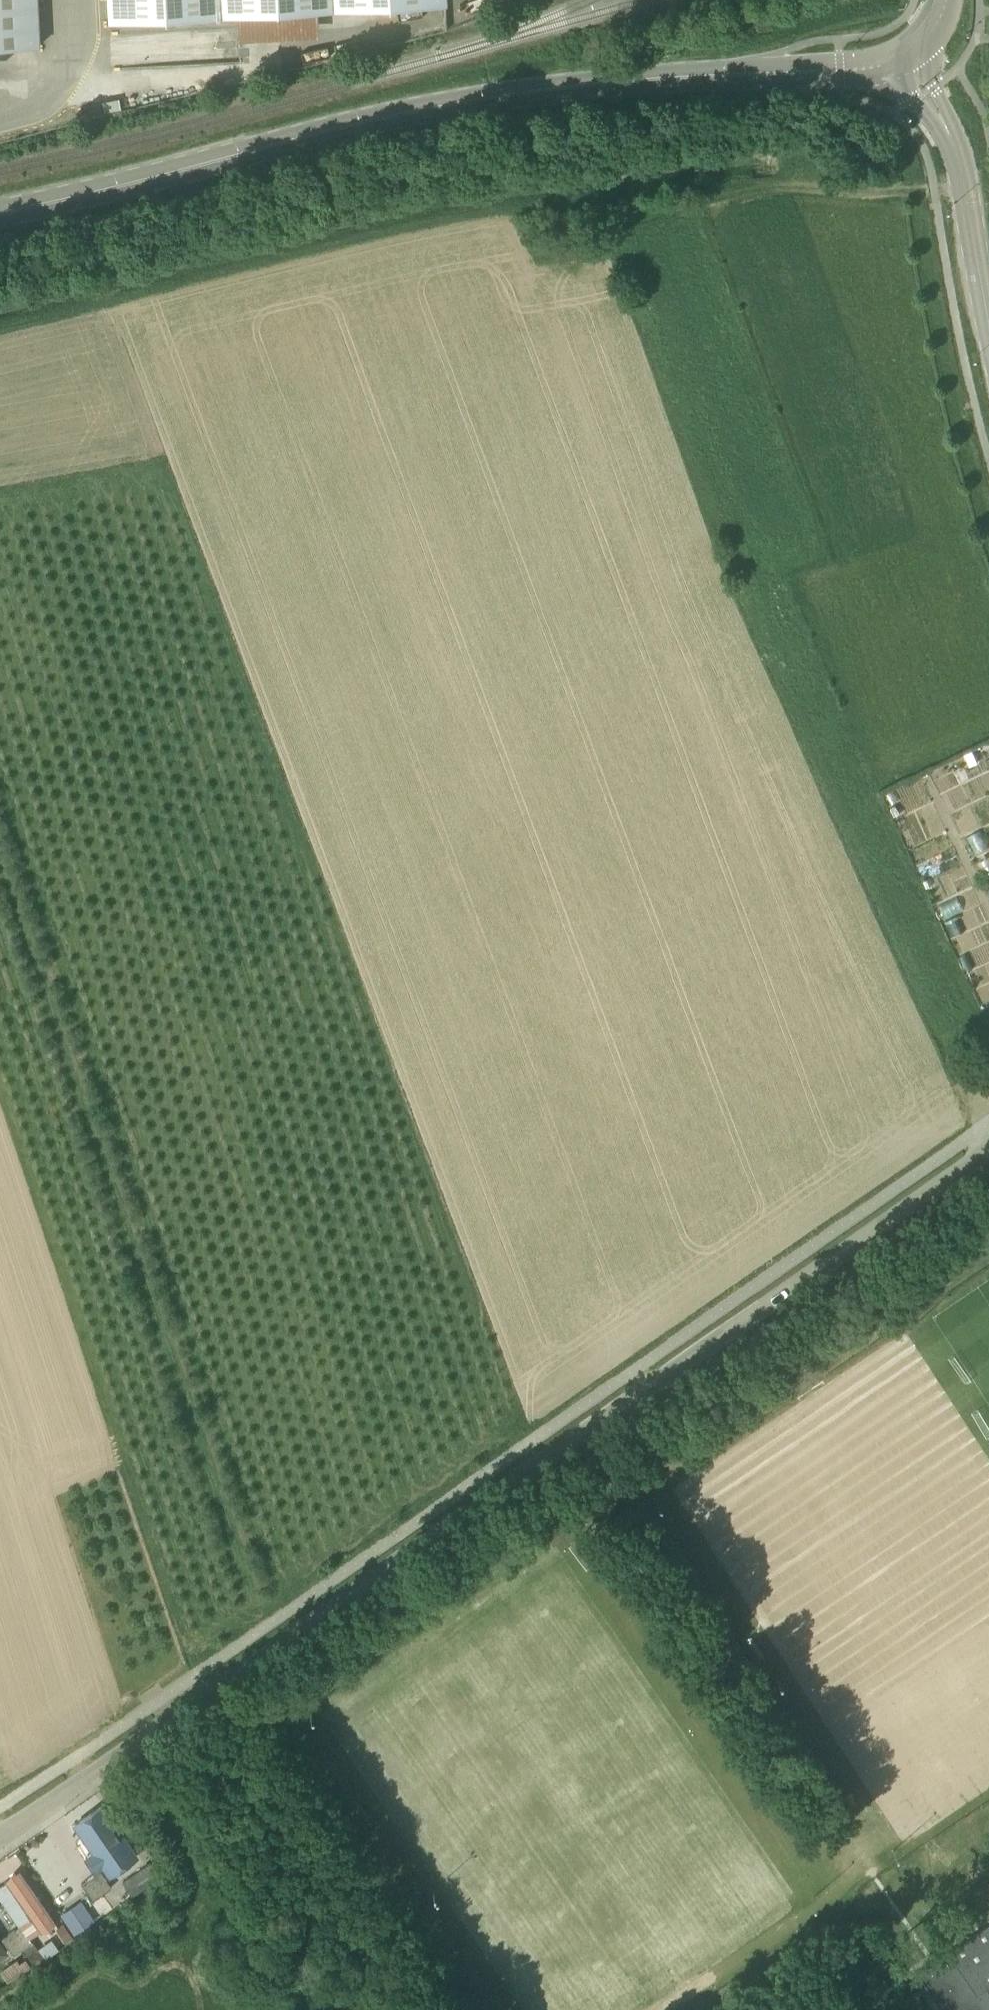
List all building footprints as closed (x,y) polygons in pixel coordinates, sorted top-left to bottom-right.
[(38,47),(36,0),(0,0),(0,49),(38,47)] [(445,6),(445,0),(108,0),(109,23),(445,6)] [(138,1858),(101,1807),(76,1825),(113,1876),(138,1858)] [(163,1874),(154,1861),(123,1882),(132,1895),(163,1874)] [(90,1877),(102,1893),(111,1887),(100,1870),(90,1877)] [(5,1886),(40,1935),(55,1924),(20,1875),(5,1886)] [(102,1893),(90,1877),(81,1883),(93,1900),(102,1893)] [(66,1921),(75,1933),(94,1920),(86,1907),(66,1921)] [(64,1923),(52,1932),(60,1944),(72,1935),(64,1923)] [(988,1924),(918,1972),(916,1973),(942,2009),(988,2009),(988,1925),(988,1924)] [(15,1929),(11,1931),(23,1948),(32,1942),(21,1925),(15,1929)] [(23,1948),(11,1931),(2,1938),(13,1955),(23,1948)] [(26,1955),(33,1965),(43,1958),(39,1951),(33,1950),(26,1955)] [(0,1971),(8,1981),(30,1966),(26,1959),(19,1964),(17,1960),(0,1971)]
